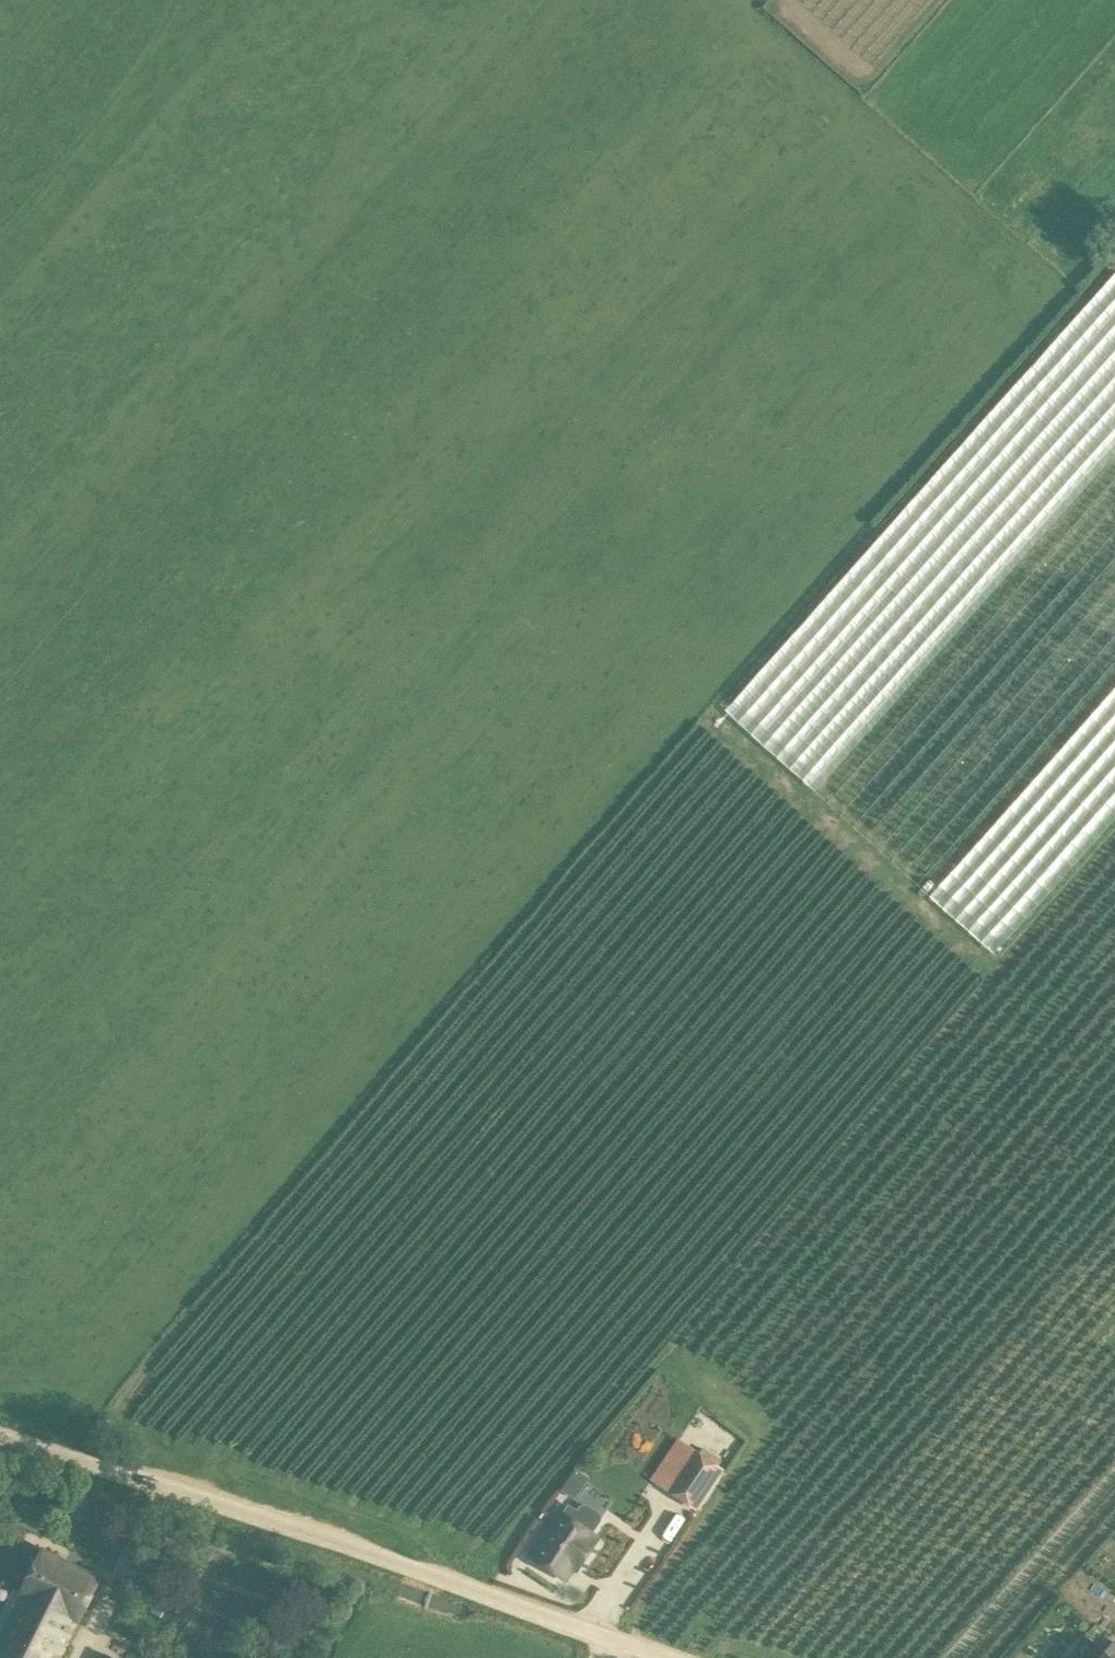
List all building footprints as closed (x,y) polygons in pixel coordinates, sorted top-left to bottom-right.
[(696,1451),(670,1490),(696,1507),(722,1468),(696,1451)] [(569,1465),(556,1487),(572,1497),(585,1475),(569,1465)] [(563,1511),(532,1558),(563,1579),(573,1564),(580,1568),(598,1542),(591,1537),(594,1532),(592,1531),(601,1519),(600,1514),(585,1504),(580,1505),(572,1517),(563,1511)] [(76,1621),(78,1622),(101,1577),(43,1549),(20,1593),(14,1590),(6,1605),(15,1610),(4,1632),(0,1629),(0,1657),(57,1657),(76,1621)] [(151,1611),(165,1618),(180,1589),(165,1583),(151,1611)] [(1090,1639),(1074,1657),(1114,1657),(1114,1642),(1114,1641),(1105,1652),(1090,1639)]
